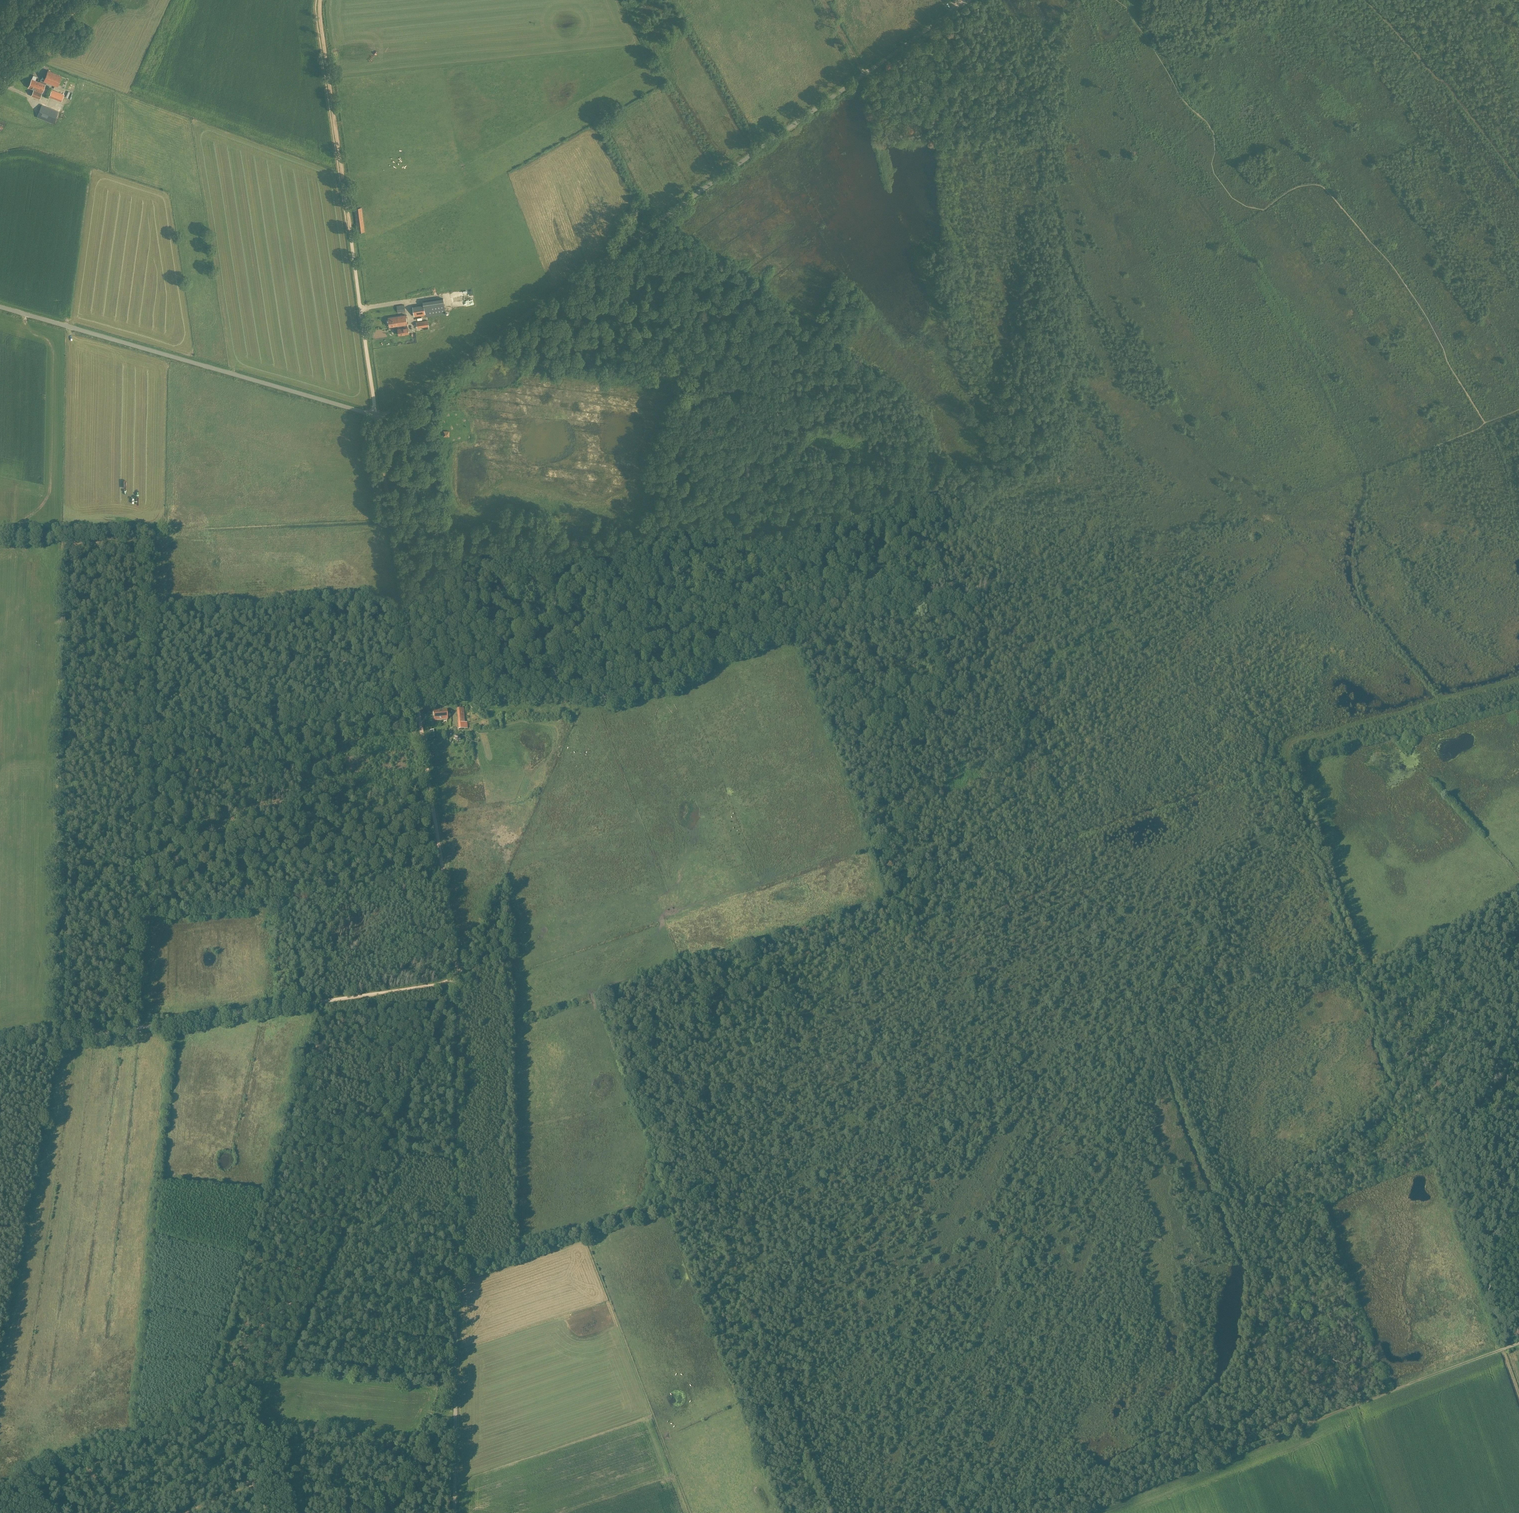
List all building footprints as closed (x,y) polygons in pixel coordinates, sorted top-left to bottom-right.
[(48,70),(44,81),(46,82),(58,86),(62,75),(48,70)] [(32,79),(28,87),(35,90),(33,94),(32,96),(40,99),(46,82),(44,81),(40,80),(39,82),(32,79)] [(49,97),(61,101),(64,94),(52,89),(49,97)] [(58,111),(42,105),(37,117),(53,124),(58,111)] [(365,232),(361,208),(354,208),(357,232),(365,232)] [(443,298),(423,301),(424,305),(413,306),(414,317),(425,315),(425,317),(446,314),(443,298)] [(388,318),(390,326),(397,325),(407,324),(406,315),(388,318)] [(407,324),(397,325),(398,329),(399,335),(409,333),(408,327),(407,324)] [(467,713),(467,708),(464,708),(464,706),(462,706),(457,706),(459,728),(468,727),(468,722),(464,722),(465,721),(464,713),(467,713)] [(433,712),(434,721),(447,719),(446,710),(433,712)]
